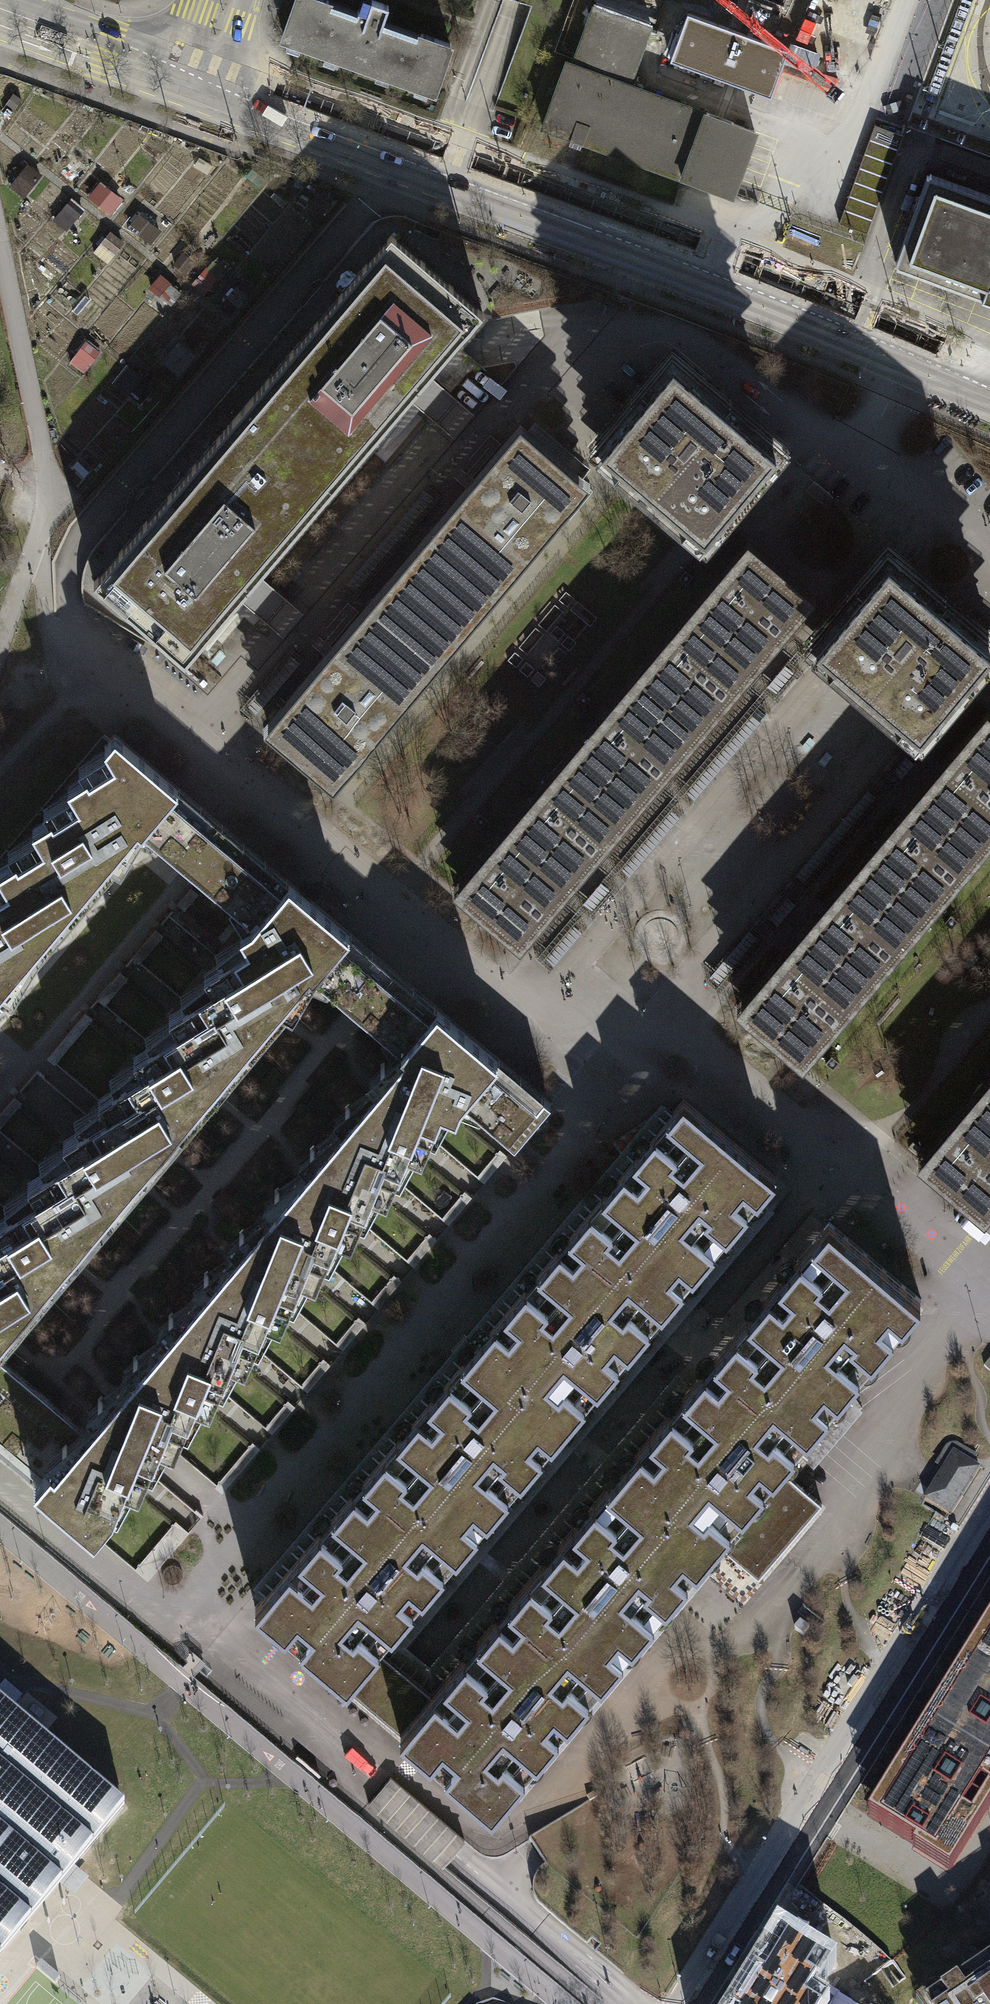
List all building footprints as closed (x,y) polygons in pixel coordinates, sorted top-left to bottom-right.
[(280,37),(430,88),(445,42),(418,32),(415,40),(377,27),(386,0),(357,0),(351,17),(339,13),(322,7),(325,0),(292,0),(280,37)] [(549,109),(543,126),(575,138),(683,177),(683,178),(710,188),(711,187),(731,195),(755,130),(630,84),(651,27),(595,7),(574,64),(568,62),(550,109),(549,109)] [(688,13),(670,60),(771,97),(788,50),(688,13)] [(12,94),(5,104),(15,111),(22,100),(12,94)] [(862,233),(898,135),(870,125),(834,223),(862,233)] [(62,152),(52,165),(72,181),(82,168),(62,152)] [(199,156),(193,165),(207,174),(213,165),(199,156)] [(26,162),(10,183),(26,195),(42,174),(26,162)] [(923,173),(890,263),(989,300),(989,197),(923,173)] [(99,184),(89,196),(111,214),(121,202),(106,190),(99,184)] [(71,197),(53,218),(66,229),(83,208),(71,197)] [(152,208),(146,217),(157,225),(163,217),(152,208)] [(139,212),(129,226),(150,243),(161,229),(139,212)] [(110,231),(94,251),(107,262),(124,242),(110,231)] [(415,386),(478,312),(390,237),(244,407),(332,483),(415,386)] [(209,267),(193,284),(203,294),(219,277),(209,267)] [(236,285),(220,305),(231,314),(247,294),(236,285)] [(136,314),(129,324),(137,330),(145,320),(136,314)] [(183,339),(163,361),(179,376),(199,354),(183,339)] [(88,340),(69,363),(82,374),(100,351),(88,340)] [(672,359),(601,444),(662,494),(707,532),(764,463),(778,447),(733,409),(672,359)] [(128,366),(115,381),(128,392),(141,376),(128,366)] [(245,585),(332,483),(244,407),(94,582),(183,657),(245,585)] [(394,568),(465,627),(586,483),(516,424),(468,481),(394,568)] [(815,482),(807,491),(827,508),(834,499),(815,482)] [(811,597),(754,548),(700,611),(729,636),(718,648),(747,672),(774,640),(811,597)] [(900,568),(885,555),(813,639),(832,655),(916,727),(988,643),(950,610),(900,568)] [(325,649),(259,727),(329,786),(465,627),(394,568),(325,649)] [(693,578),(686,572),(681,579),(687,584),(693,578)] [(738,682),(747,672),(718,648),(729,636),(700,611),(645,675),(676,701),(666,713),(692,736),(738,682)] [(220,650),(211,661),(217,665),(226,655),(220,650)] [(652,782),(692,736),(666,713),(676,701),(645,675),(570,762),(628,811),(652,782)] [(590,700),(583,694),(578,701),(584,706),(590,700)] [(988,709),(985,712),(943,762),(939,767),(924,785),(988,839),(989,837),(989,711),(988,709)] [(114,732),(104,744),(108,753),(89,775),(86,773),(67,784),(73,795),(54,818),(51,815),(32,826),(38,836),(16,860),(26,877),(30,876),(42,890),(51,884),(54,885),(59,884),(75,898),(112,854),(136,826),(166,850),(181,862),(218,820),(204,808),(178,785),(114,732)] [(587,858),(628,811),(570,762),(514,828),(545,854),(535,865),(562,888),(587,858)] [(886,888),(921,918),(988,839),(924,785),(907,804),(900,813),(869,850),(897,874),(886,888)] [(486,822),(480,816),(474,822),(481,828),(486,822)] [(392,968),(218,820),(181,862),(199,877),(236,910),(239,907),(253,919),(251,924),(240,931),(245,941),(226,963),(223,959),(203,972),(209,983),(188,1006),(198,1023),(203,1021),(213,1036),(224,1030),(227,1033),(229,1029),(247,1044),(277,1008),(309,972),(354,1011),(392,968)] [(551,900),(562,888),(535,865),(545,854),(514,828),(460,890),(517,939),(551,900)] [(869,980),(921,918),(886,888),(897,874),(869,850),(825,902),(822,906),(805,926),(869,980)] [(75,898),(59,884),(54,885),(51,884),(42,890),(30,876),(26,877),(16,860),(15,856),(0,865),(0,874),(3,879),(0,883),(0,988),(26,956),(75,898)] [(737,1006),(802,1060),(869,980),(805,926),(789,945),(781,954),(737,1006)] [(374,1087),(342,1125),(361,1140),(358,1143),(360,1145),(356,1158),(373,1164),(371,1170),(388,1176),(410,1152),(421,1156),(428,1134),(426,1131),(446,1109),(454,1113),(461,1099),(514,1145),(550,1103),(456,1023),(392,968),(354,1011),(403,1052),(374,1087)] [(209,1088),(247,1044),(229,1029),(227,1033),(224,1030),(213,1036),(203,1021),(198,1023),(188,1006),(187,1002),(167,1013),(173,1023),(156,1046),(153,1044),(133,1055),(139,1065),(117,1089),(127,1106),(132,1104),(142,1120),(153,1113),(156,1116),(160,1113),(176,1128),(209,1088)] [(973,1093),(989,1107),(989,1073),(973,1093)] [(127,1106),(117,1089),(116,1085),(97,1096),(103,1108),(98,1114),(92,1121),(85,1130),(81,1127),(62,1139),(68,1149),(47,1173),(57,1190),(62,1189),(71,1203),(82,1196),(85,1200),(89,1196),(105,1210),(138,1172),(161,1146),(176,1128),(160,1113),(156,1116),(153,1113),(142,1120),(132,1104),(127,1106)] [(917,1161),(932,1173),(983,1215),(989,1207),(989,1107),(973,1093),(917,1161)] [(622,1171),(579,1222),(630,1264),(624,1272),(666,1307),(775,1177),(732,1141),(683,1100),(667,1119),(622,1171)] [(304,1170),(271,1209),(289,1223),(288,1227),(290,1230),(285,1241),(302,1248),(300,1253),(320,1259),(339,1235),(349,1239),(358,1218),(354,1215),(375,1193),(386,1198),(394,1178),(388,1176),(371,1170),(373,1164),(356,1158),(360,1145),(358,1143),(361,1140),(342,1125),(304,1170)] [(921,1149),(913,1143),(909,1147),(917,1154),(921,1149)] [(105,1210),(89,1196),(85,1200),(82,1196),(71,1203),(62,1189),(57,1190),(47,1173),(44,1169),(27,1180),(33,1191),(15,1213),(12,1210),(0,1217),(0,1285),(1,1286),(12,1280),(13,1282),(16,1280),(34,1296),(68,1254),(105,1210)] [(235,1251),(200,1292),(220,1306),(217,1310),(219,1313),(215,1325),(231,1331),(229,1336),(247,1342),(268,1318),(279,1323),(288,1303),(285,1299),(304,1277),(315,1281),(324,1260),(320,1259),(300,1253),(302,1248),(285,1241),(290,1230),(288,1227),(289,1223),(271,1209),(235,1251)] [(565,1426),(666,1307),(624,1272),(630,1264),(579,1222),(482,1338),(528,1377),(519,1387),(565,1426)] [(771,1392),(813,1428),(920,1299),(846,1237),(829,1222),(727,1343),(777,1386),(771,1392)] [(0,1335),(34,1296),(16,1280),(13,1282),(12,1280),(1,1286),(0,1285),(0,1336),(0,1335)] [(164,1335),(129,1376),(147,1391),(146,1395),(149,1397),(144,1408),(160,1414),(159,1420),(177,1427),(198,1402),(210,1406),(217,1386),(214,1382),(232,1359),(243,1365),(252,1344),(247,1342),(229,1336),(231,1331),(215,1325),(219,1313),(217,1310),(220,1306),(200,1292),(164,1335)] [(560,1432),(565,1426),(519,1387),(528,1377),(482,1338),(468,1355),(374,1467),(424,1508),(419,1515),(460,1551),(560,1432)] [(777,1386),(727,1343),(623,1465),(715,1543),(779,1468),(813,1428),(771,1392),(777,1386)] [(36,1390),(0,1359),(0,1433),(36,1390)] [(36,1390),(0,1433),(0,1456),(33,1482),(92,1532),(111,1510),(108,1507),(127,1486),(137,1491),(146,1469),(143,1466),(153,1454),(162,1443),(173,1448),(181,1428),(177,1427),(159,1420),(160,1414),(144,1408),(149,1397),(146,1395),(147,1391),(129,1376),(118,1390),(97,1414),(84,1430),(36,1390)] [(953,1451),(923,1501),(950,1518),(980,1467),(953,1451)] [(715,1543),(623,1465),(611,1480),(519,1588),(569,1631),(565,1637),(605,1672),(703,1558),(715,1543)] [(378,1647),(460,1551),(419,1515),(424,1508),(374,1467),(255,1607),(347,1684),(378,1647)] [(821,1504),(779,1468),(715,1543),(730,1555),(760,1580),(821,1504)] [(569,1631),(519,1588),(432,1692),(400,1729),(488,1807),(605,1672),(565,1637),(569,1631)] [(861,1817),(957,1874),(989,1819),(989,1601),(861,1817)] [(799,1621),(793,1627),(803,1636),(808,1629),(799,1621)] [(388,1656),(378,1647),(347,1684),(357,1693),(400,1729),(432,1692),(388,1656)] [(70,1877),(126,1811),(0,1706),(0,1961),(70,1877)] [(828,2003),(810,1992),(827,1966),(784,1938),(742,2003),(827,2003),(828,2003)] [(989,1960),(927,2003),(989,2003),(989,1961),(989,1960)]
